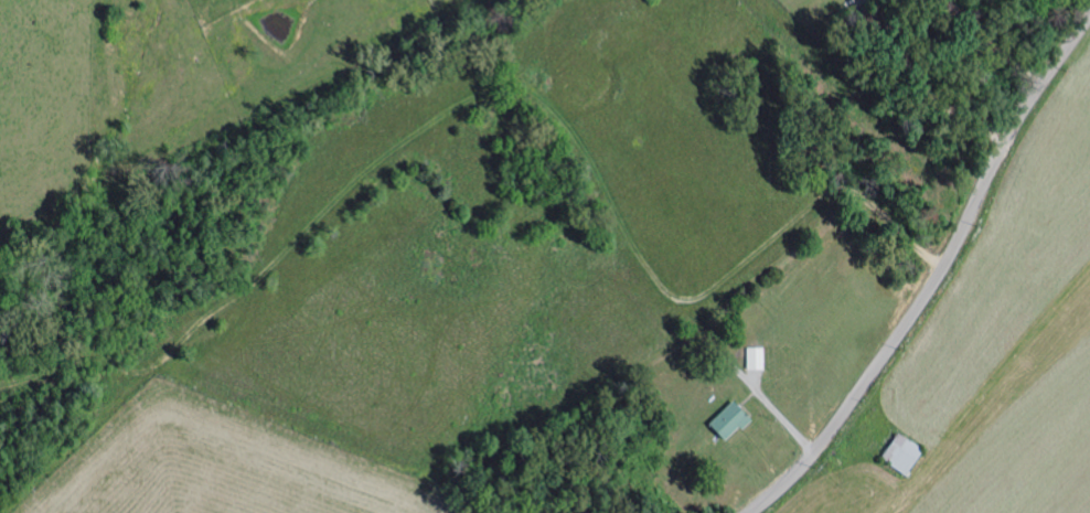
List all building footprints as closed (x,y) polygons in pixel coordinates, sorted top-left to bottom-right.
[(765,347),(749,348),(749,370),(766,369),(765,347)] [(711,423),(728,440),(743,426),(746,429),(756,420),(737,399),(711,423)] [(912,474),(927,448),(901,433),(886,460),(912,474)]
